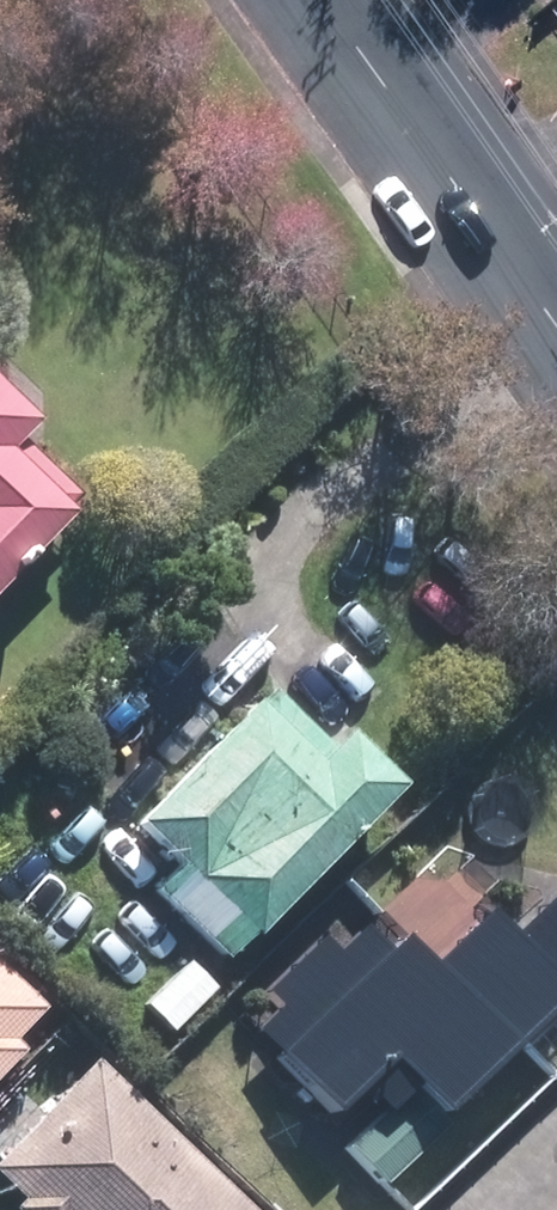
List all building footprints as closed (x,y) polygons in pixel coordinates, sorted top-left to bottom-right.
[(11,419),(0,409),(0,431),(11,419)] [(47,511),(43,506),(56,492),(0,440),(0,561),(47,511)] [(136,890),(206,957),(374,786),(319,733),(306,746),(252,693),(236,709),(227,701),(110,820),(159,867),(136,890)] [(262,1017),(344,1100),(345,1097),(402,1043),(451,1093),(556,995),(556,901),(519,937),(489,905),(433,959),(408,932),(394,945),(368,918),(341,943),(280,1000),(262,1017)] [(151,1002),(178,1029),(223,986),(196,959),(151,1002)] [(30,1006),(0,978),(0,1038),(30,1006)] [(79,1059),(0,1143),(0,1195),(6,1201),(0,1207),(0,1209),(239,1209),(79,1059)] [(355,1143),(391,1181),(444,1132),(416,1102),(392,1124),(384,1115),(355,1143)]
